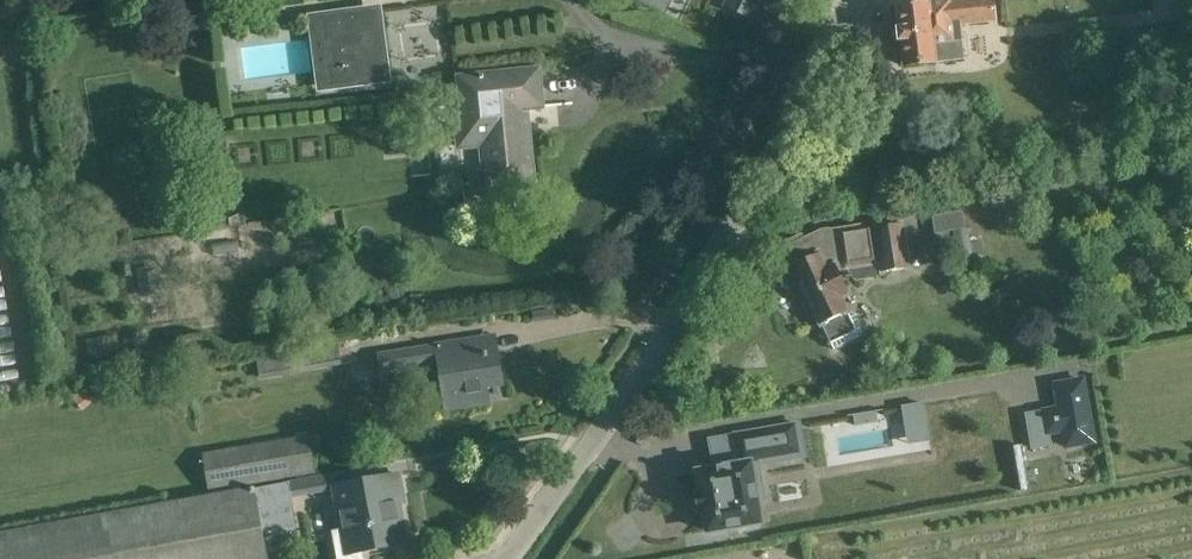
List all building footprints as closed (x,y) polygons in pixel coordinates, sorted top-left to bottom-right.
[(724,6),(751,19),(759,3),(779,13),(786,0),(727,0),(724,6)] [(896,6),(899,30),(898,30),(899,41),(900,41),(903,65),(963,58),(959,24),(995,20),(993,0),(947,0),(896,6)] [(377,9),(322,17),(326,40),(331,39),(335,64),(329,65),(332,86),(356,82),(355,79),(386,75),(377,9)] [(478,169),(481,196),(514,193),(513,181),(531,179),(524,107),(540,105),(537,71),(460,79),(464,113),(456,114),(459,146),(479,144),(481,169),(478,169)] [(959,212),(932,215),(934,233),(962,230),(959,212)] [(781,244),(783,250),(782,251),(799,283),(793,286),(806,311),(812,308),(830,344),(831,344),(833,349),(858,337),(862,327),(856,314),(847,312),(839,296),(848,292),(838,269),(880,262),(882,272),(911,267),(904,222),(873,228),(872,224),(828,231),(828,230),(821,231),(805,239),(803,234),(781,244)] [(141,298),(161,295),(158,267),(138,270),(141,298)] [(380,373),(439,364),(446,409),(488,403),(487,387),(502,385),(494,335),(377,353),(380,373)] [(261,379),(314,370),(341,365),(337,343),(257,357),(261,379)] [(1094,442),(1083,380),(1055,385),(1059,409),(1044,412),(1048,433),(1031,436),(1033,446),(1052,443),(1050,433),(1063,431),(1066,447),(1094,442)] [(83,411),(102,396),(91,383),(73,398),(83,411)] [(908,442),(931,440),(927,401),(904,403),(908,442)] [(854,415),(855,425),(878,421),(877,412),(854,415)] [(804,456),(799,424),(735,435),(735,437),(736,437),(739,454),(743,454),(745,465),(698,472),(702,493),(697,494),(700,512),(705,511),(708,531),(760,523),(756,501),(757,501),(763,499),(758,467),(758,464),(804,456)] [(209,493),(288,478),(315,473),(309,434),(202,453),(209,493)] [(1019,445),(1011,447),(1019,491),(1027,489),(1019,445)] [(400,473),(332,486),(330,475),(289,483),(292,498),(333,490),(338,519),(343,518),(345,529),(331,531),(337,558),(364,558),(363,550),(403,543),(399,519),(403,519),(399,502),(405,501),(400,473)] [(289,483),(288,478),(209,493),(209,494),(0,532),(0,558),(269,558),(265,537),(298,531),(292,498),(289,483)]
